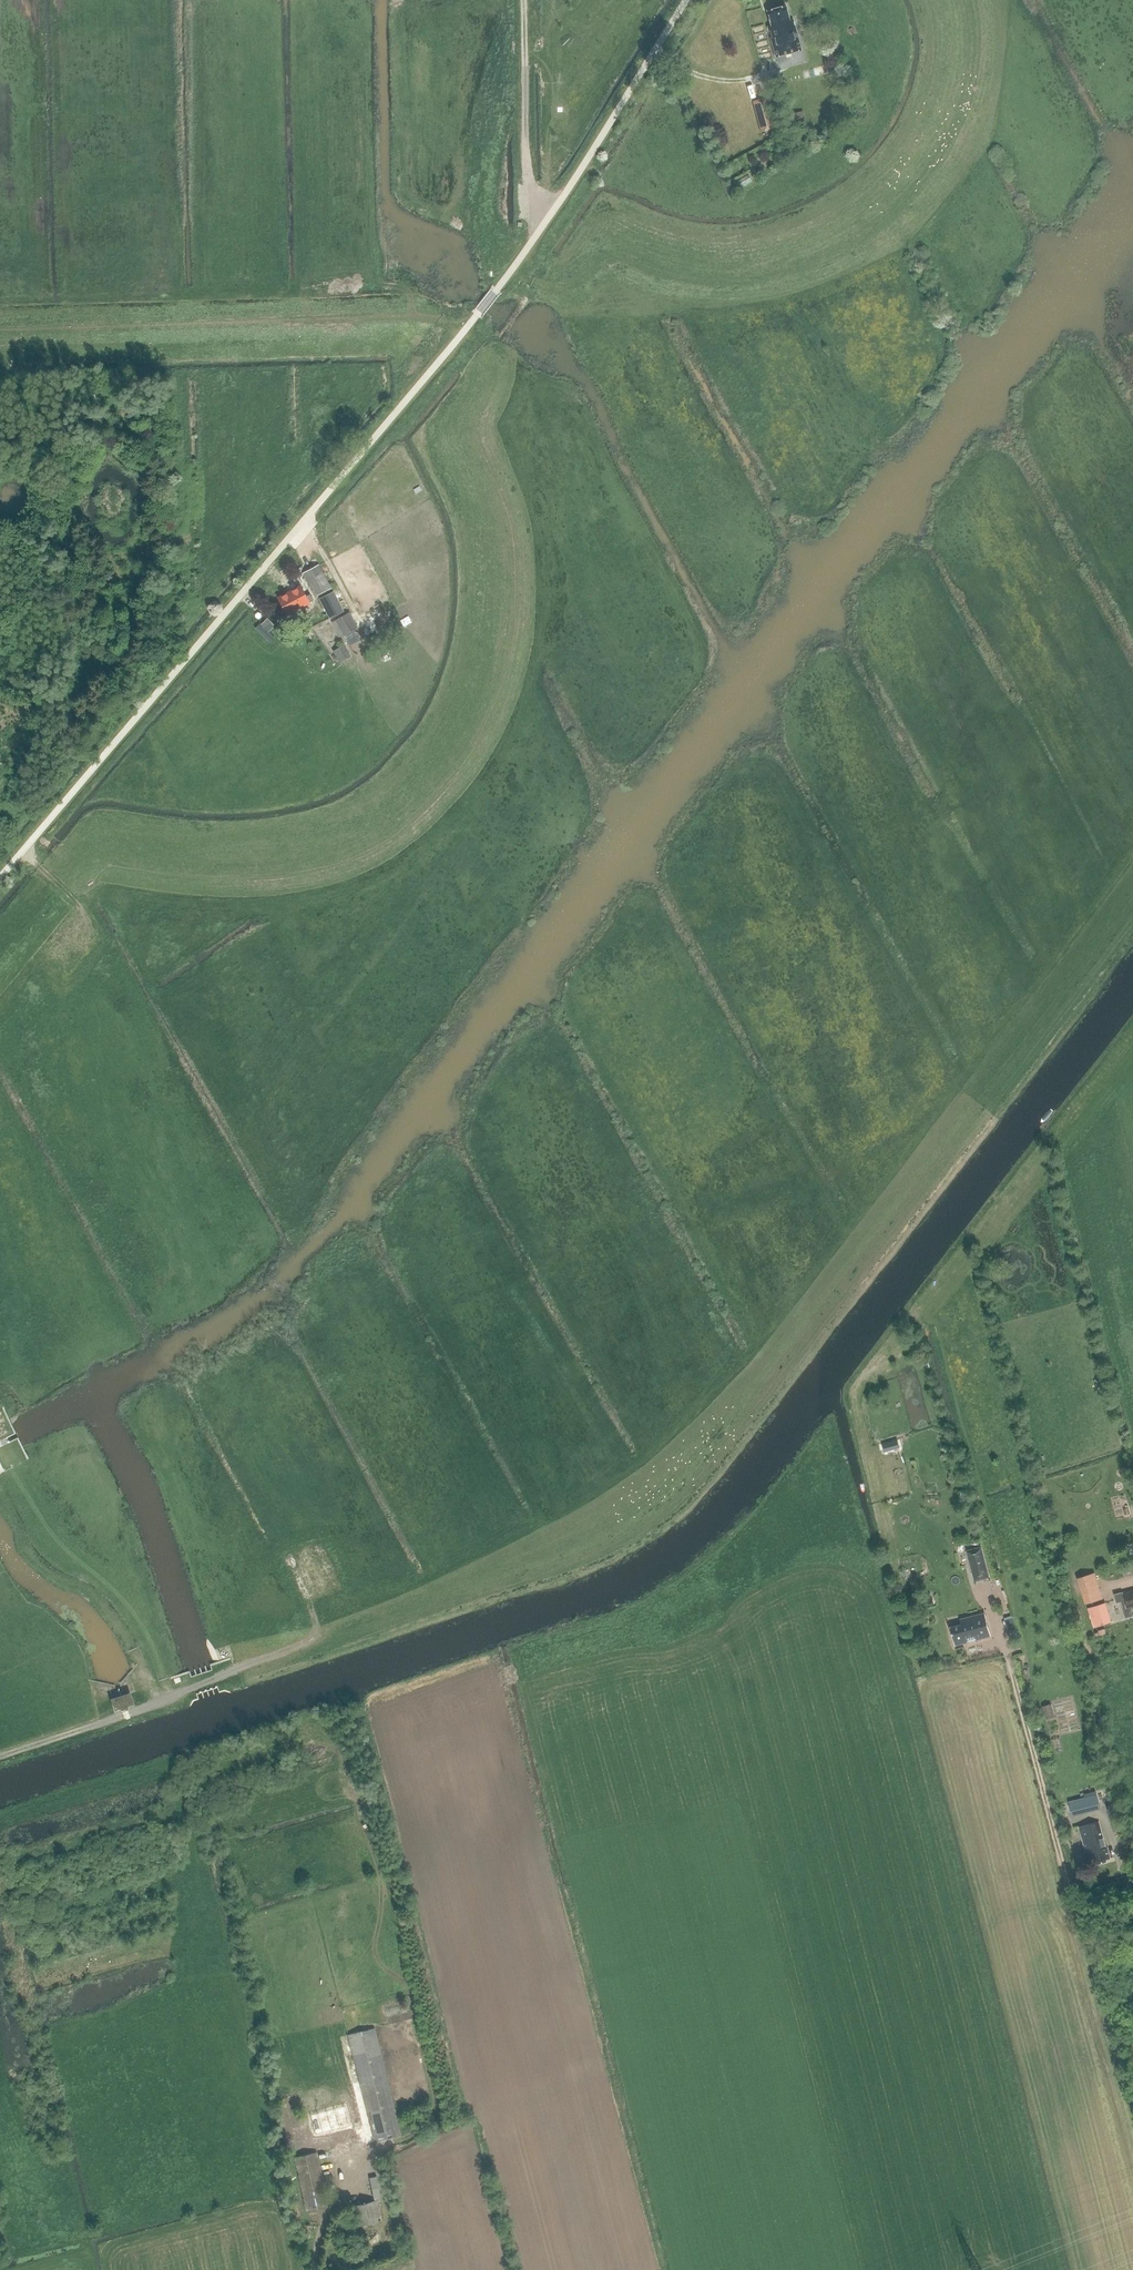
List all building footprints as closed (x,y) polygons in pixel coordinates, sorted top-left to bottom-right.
[(776,57),(801,50),(793,20),(789,21),(785,6),(767,11),(771,26),(767,27),(769,31),(772,30),(774,37),(771,38),(776,57)] [(758,85),(750,85),(749,95),(756,96),(758,85)] [(806,124),(802,111),(789,115),(792,128),(806,124)] [(593,139),(598,131),(593,128),(588,137),(593,139)] [(749,174),(737,180),(740,187),(752,180),(749,174)] [(514,240),(521,241),(523,231),(517,229),(514,240)] [(318,564),(303,573),(315,596),(331,588),(318,564)] [(102,584),(104,590),(115,588),(114,582),(102,584)] [(305,596),(300,587),(278,598),(287,614),(313,600),(310,594),(305,596)] [(343,612),(338,602),(323,609),(328,619),(343,612)] [(347,613),(331,622),(339,636),(355,627),(347,613)] [(344,645),(334,650),(341,662),(351,656),(344,645)] [(889,1493),(881,1495),(883,1502),(890,1500),(889,1493)] [(989,1577),(982,1552),(969,1555),(975,1580),(989,1577)] [(1120,1562),(1122,1576),(1132,1574),(1132,1560),(1120,1562)] [(1124,1593),(1118,1594),(1114,1595),(1116,1604),(1121,1602),(1123,1609),(1127,1608),(1129,1618),(1132,1617),(1132,1590),(1124,1593)] [(1112,1622),(1106,1603),(1091,1608),(1097,1627),(1112,1622)] [(977,1640),(991,1636),(988,1627),(987,1628),(985,1622),(987,1622),(985,1613),(960,1619),(961,1624),(950,1627),(955,1646),(968,1642),(977,1639),(977,1640)] [(1012,1639),(1022,1636),(1014,1614),(1005,1617),(1012,1639)] [(136,1704),(132,1691),(123,1694),(118,1696),(112,1698),(116,1710),(123,1708),(123,1711),(132,1708),(131,1706),(136,1704)] [(1053,1703),(1043,1704),(1046,1719),(1056,1717),(1053,1703)] [(1068,1802),(1071,1817),(1101,1809),(1097,1795),(1068,1802)] [(1108,1806),(1114,1831),(1122,1829),(1115,1804),(1108,1806)] [(1080,1826),(1083,1838),(1086,1852),(1083,1853),(1085,1860),(1089,1859),(1090,1865),(1106,1861),(1106,1860),(1110,1859),(1107,1848),(1106,1849),(1102,1833),(1099,1821),(1080,1826)] [(401,2136),(374,2028),(347,2034),(374,2142),(401,2136)] [(315,2134),(350,2126),(345,2107),(310,2115),(315,2134)] [(368,2136),(360,2137),(362,2148),(370,2147),(368,2136)] [(329,2206),(317,2152),(293,2157),(305,2212),(329,2206)] [(378,2178),(373,2179),(378,2200),(383,2199),(378,2178)] [(351,2207),(356,2228),(383,2221),(378,2200),(351,2207)]
